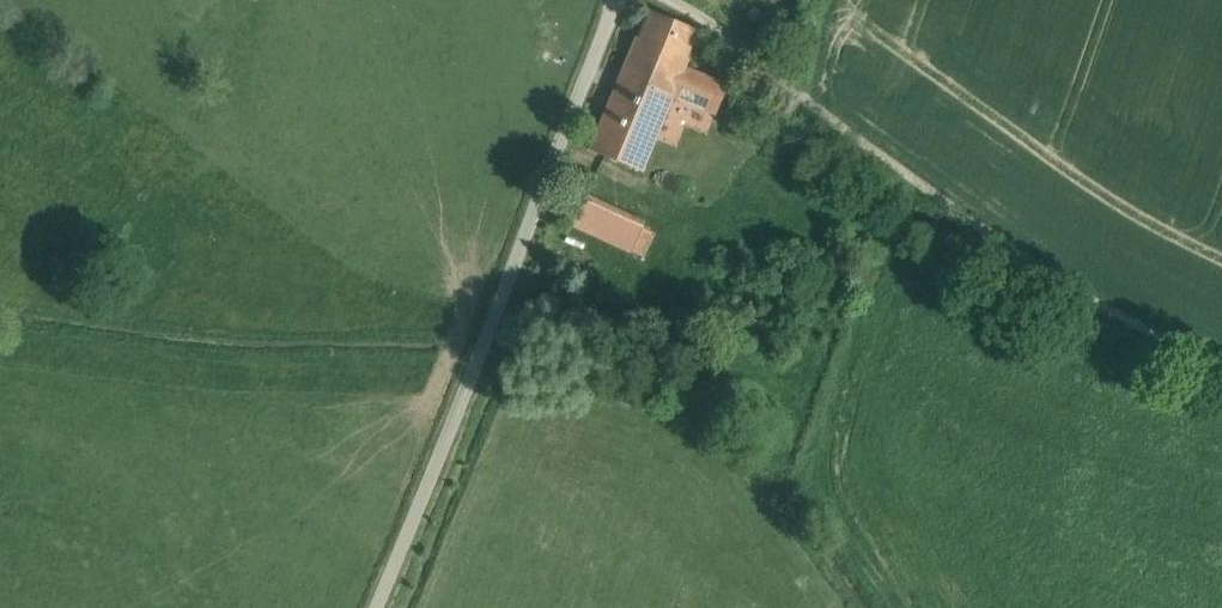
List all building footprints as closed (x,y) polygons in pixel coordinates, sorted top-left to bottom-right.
[(697,29),(650,10),(638,38),(636,37),(629,53),(682,74),(685,67),(688,58),(686,57),(697,29)] [(682,74),(629,53),(589,149),(642,171),(672,99),(710,115),(724,83),(685,67),(682,74)] [(643,225),(581,198),(568,223),(630,251),(643,225)]
